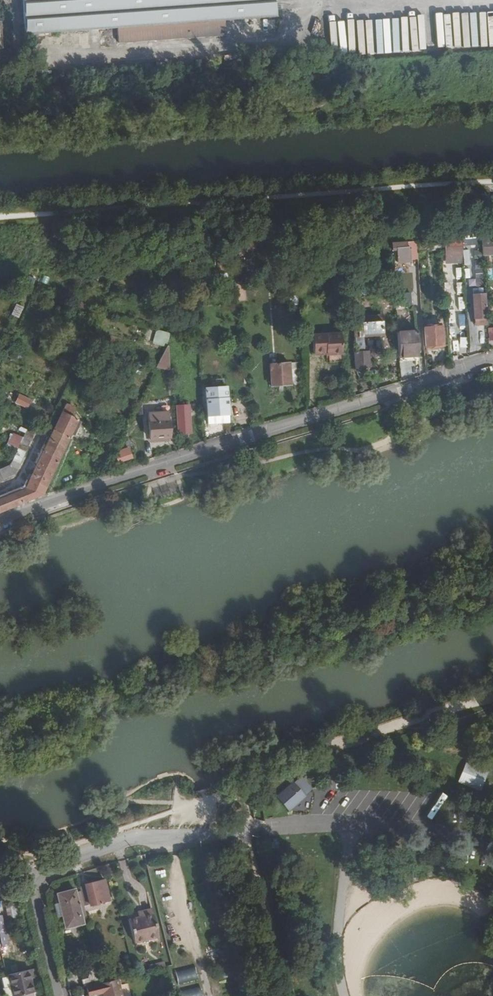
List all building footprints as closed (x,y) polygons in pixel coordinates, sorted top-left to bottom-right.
[(227,37),(226,23),(277,19),(275,0),(24,0),(27,36),(119,30),(120,45),(227,37)] [(463,255),(462,239),(446,240),(447,256),(463,255)] [(484,240),(484,255),(492,255),(492,242),(492,240),(484,240)] [(409,256),(409,248),(398,249),(398,257),(409,256)] [(303,280),(302,269),(291,269),(292,281),(303,280)] [(483,319),(481,295),(471,295),(472,315),(475,315),(475,320),(483,319)] [(19,317),(23,307),(16,304),(12,314),(19,317)] [(399,347),(419,346),(418,320),(398,322),(399,347)] [(384,323),(367,324),(355,324),(357,353),(355,354),(357,369),(370,368),(368,352),(366,353),(365,338),(385,337),(384,323)] [(426,347),(446,346),(445,330),(442,330),(441,327),(425,328),(426,347)] [(314,335),(316,356),(328,356),(329,361),(342,361),(340,334),(314,335)] [(272,387),(292,385),(290,363),(271,365),(272,387)] [(207,399),(207,426),(225,426),(225,399),(207,399)] [(176,408),(180,433),(192,431),(187,406),(176,408)] [(0,496),(0,508),(13,503),(36,494),(71,420),(57,413),(21,487),(9,492),(0,496)] [(151,438),(170,437),(170,421),(164,421),(163,413),(150,414),(151,438)] [(0,468),(0,482),(15,476),(36,433),(23,428),(5,466),(0,468)] [(135,456),(133,450),(118,456),(121,462),(135,456)] [(468,767),(462,781),(480,789),(487,774),(468,767)] [(293,780),(276,795),(289,809),(306,794),(293,780)] [(262,791),(263,802),(270,801),(268,790),(262,791)] [(104,880),(85,885),(90,905),(109,901),(104,880)] [(81,890),(85,906),(90,905),(85,885),(80,886),(81,890)] [(82,922),(75,892),(74,890),(57,895),(65,927),(83,923),(82,922)] [(82,922),(88,921),(85,906),(81,890),(75,892),(82,922)] [(138,917),(153,914),(151,908),(137,912),(138,917)] [(134,942),(158,937),(153,914),(138,917),(129,920),(134,942)] [(83,980),(84,986),(86,986),(103,982),(99,964),(86,966),(89,978),(83,980)] [(195,968),(176,970),(178,983),(197,980),(195,968)] [(31,969),(7,975),(13,995),(16,995),(34,992),(30,979),(33,978),(31,969)] [(86,986),(88,995),(103,992),(104,995),(122,995),(118,978),(103,982),(86,986)] [(199,986),(184,990),(186,995),(202,995),(199,986)]
